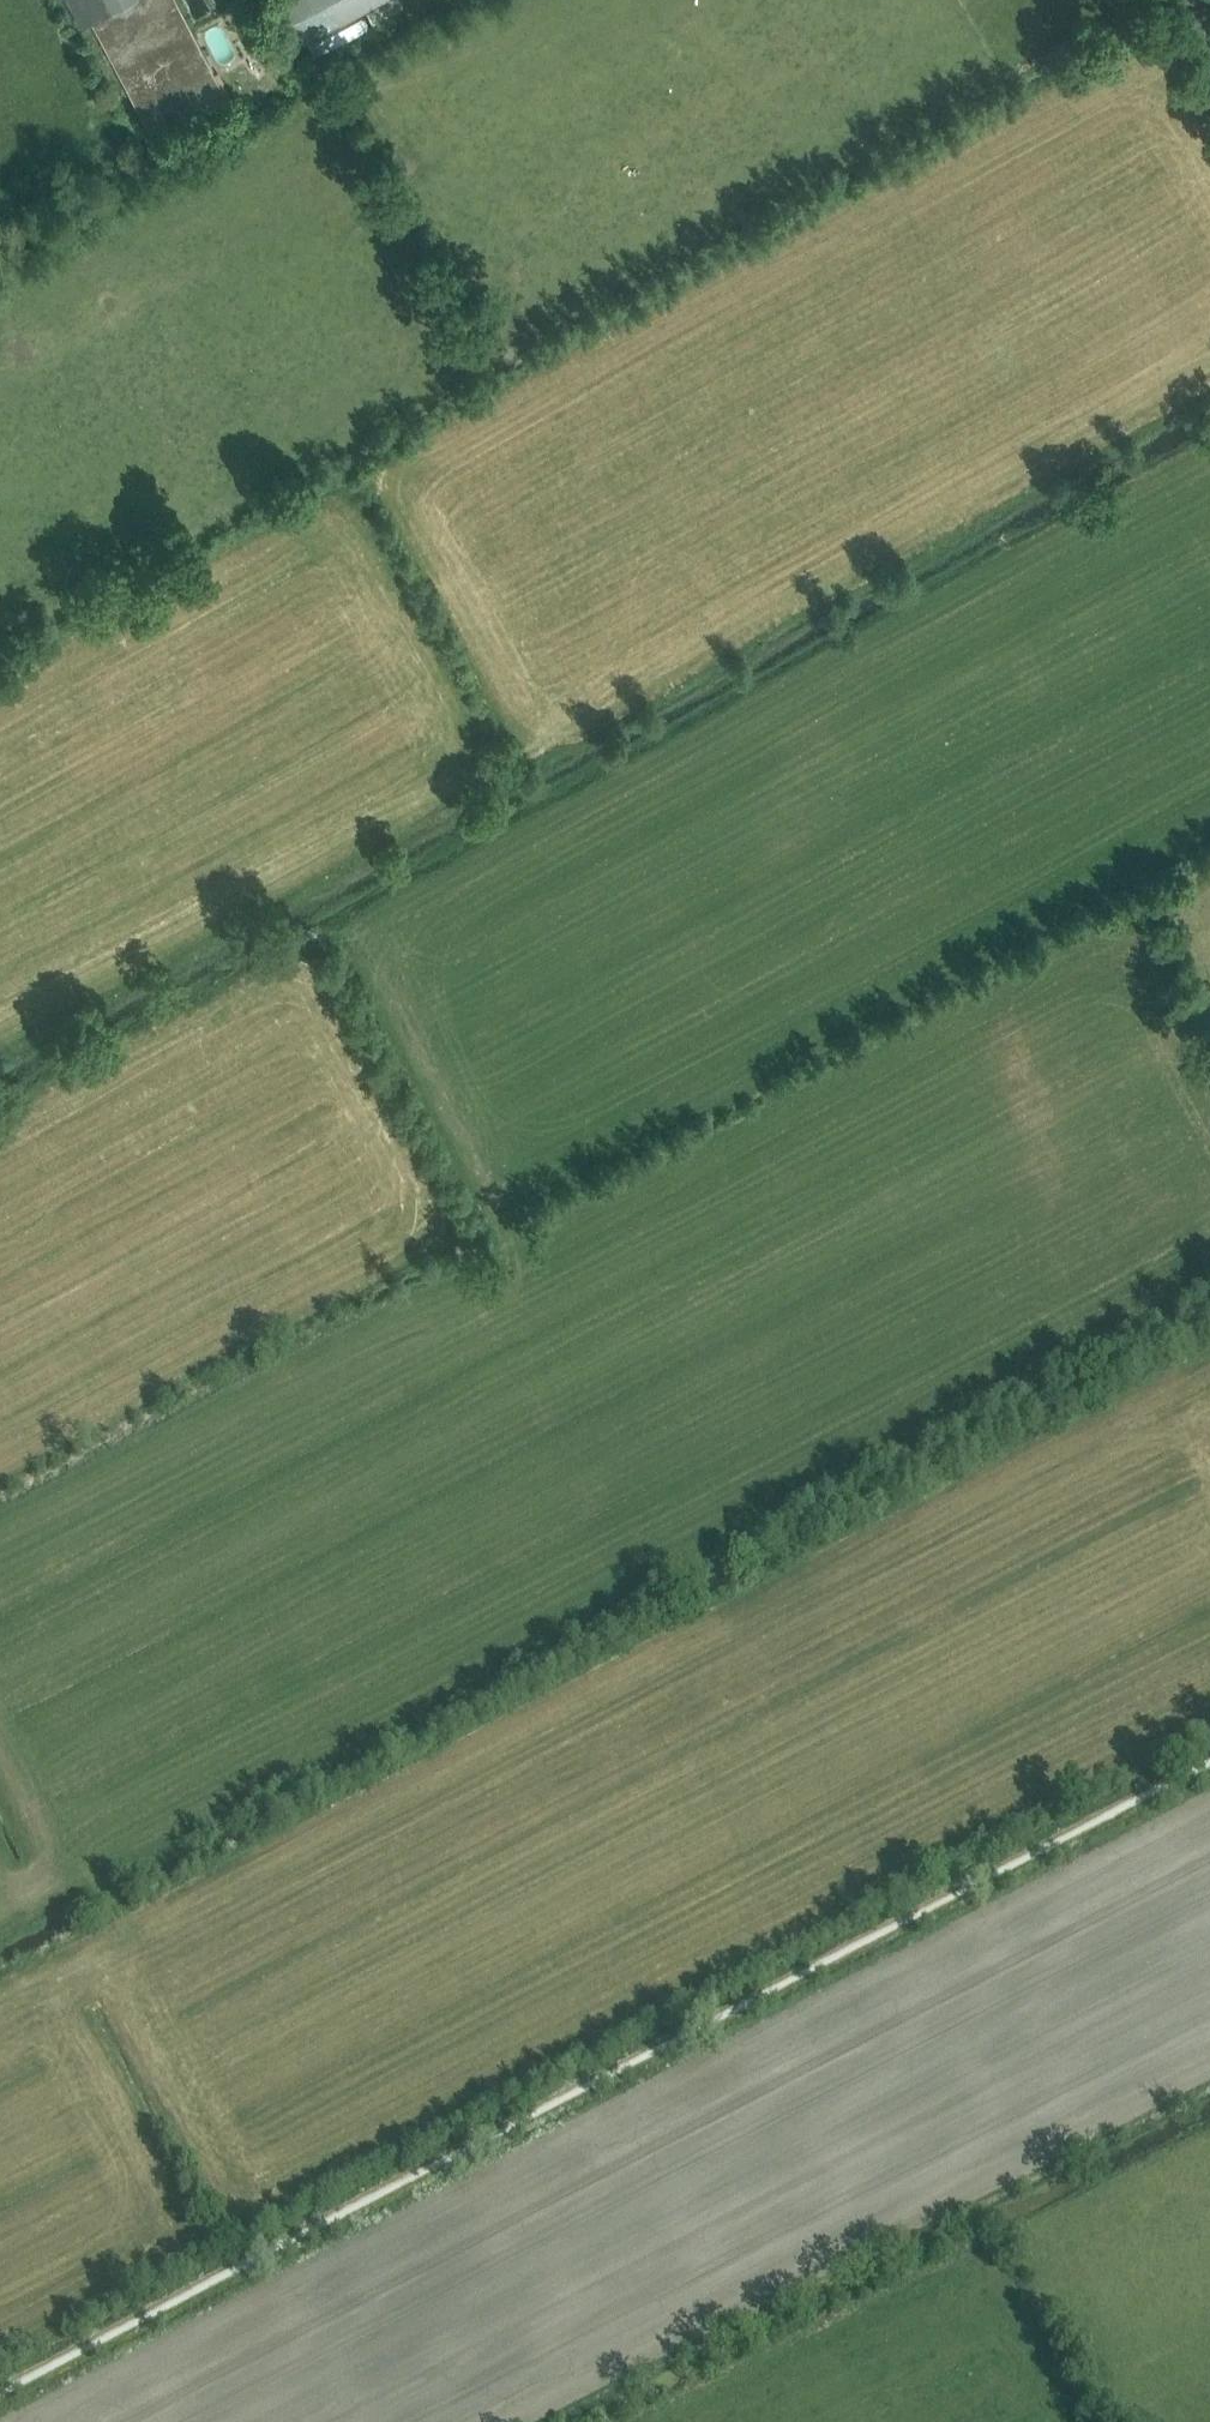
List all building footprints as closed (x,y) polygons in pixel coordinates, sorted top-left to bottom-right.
[(82,25),(92,20),(155,138),(228,100),(177,0),(68,0),(82,25)] [(290,42),(370,0),(268,0),(290,42)]
